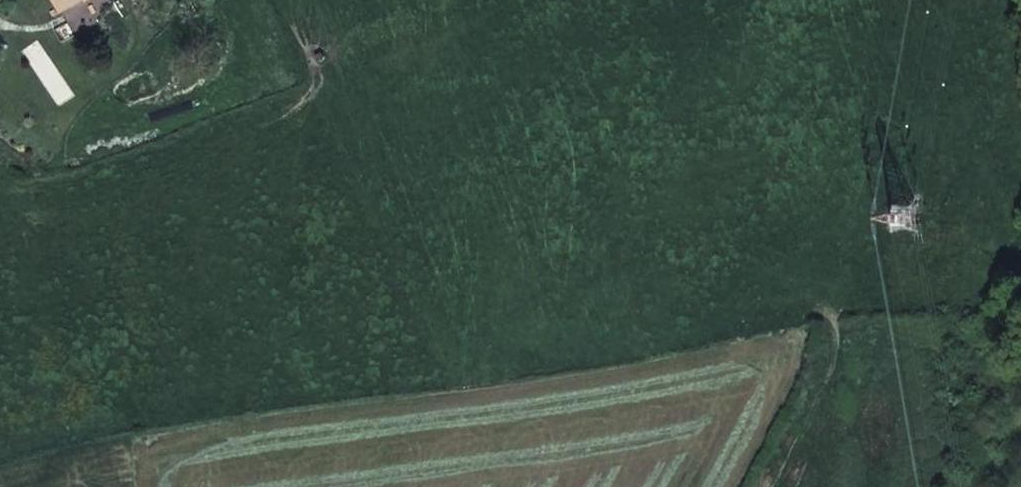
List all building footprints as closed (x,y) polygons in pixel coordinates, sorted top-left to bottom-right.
[(62,11),(80,0),(56,0),(62,11)]
